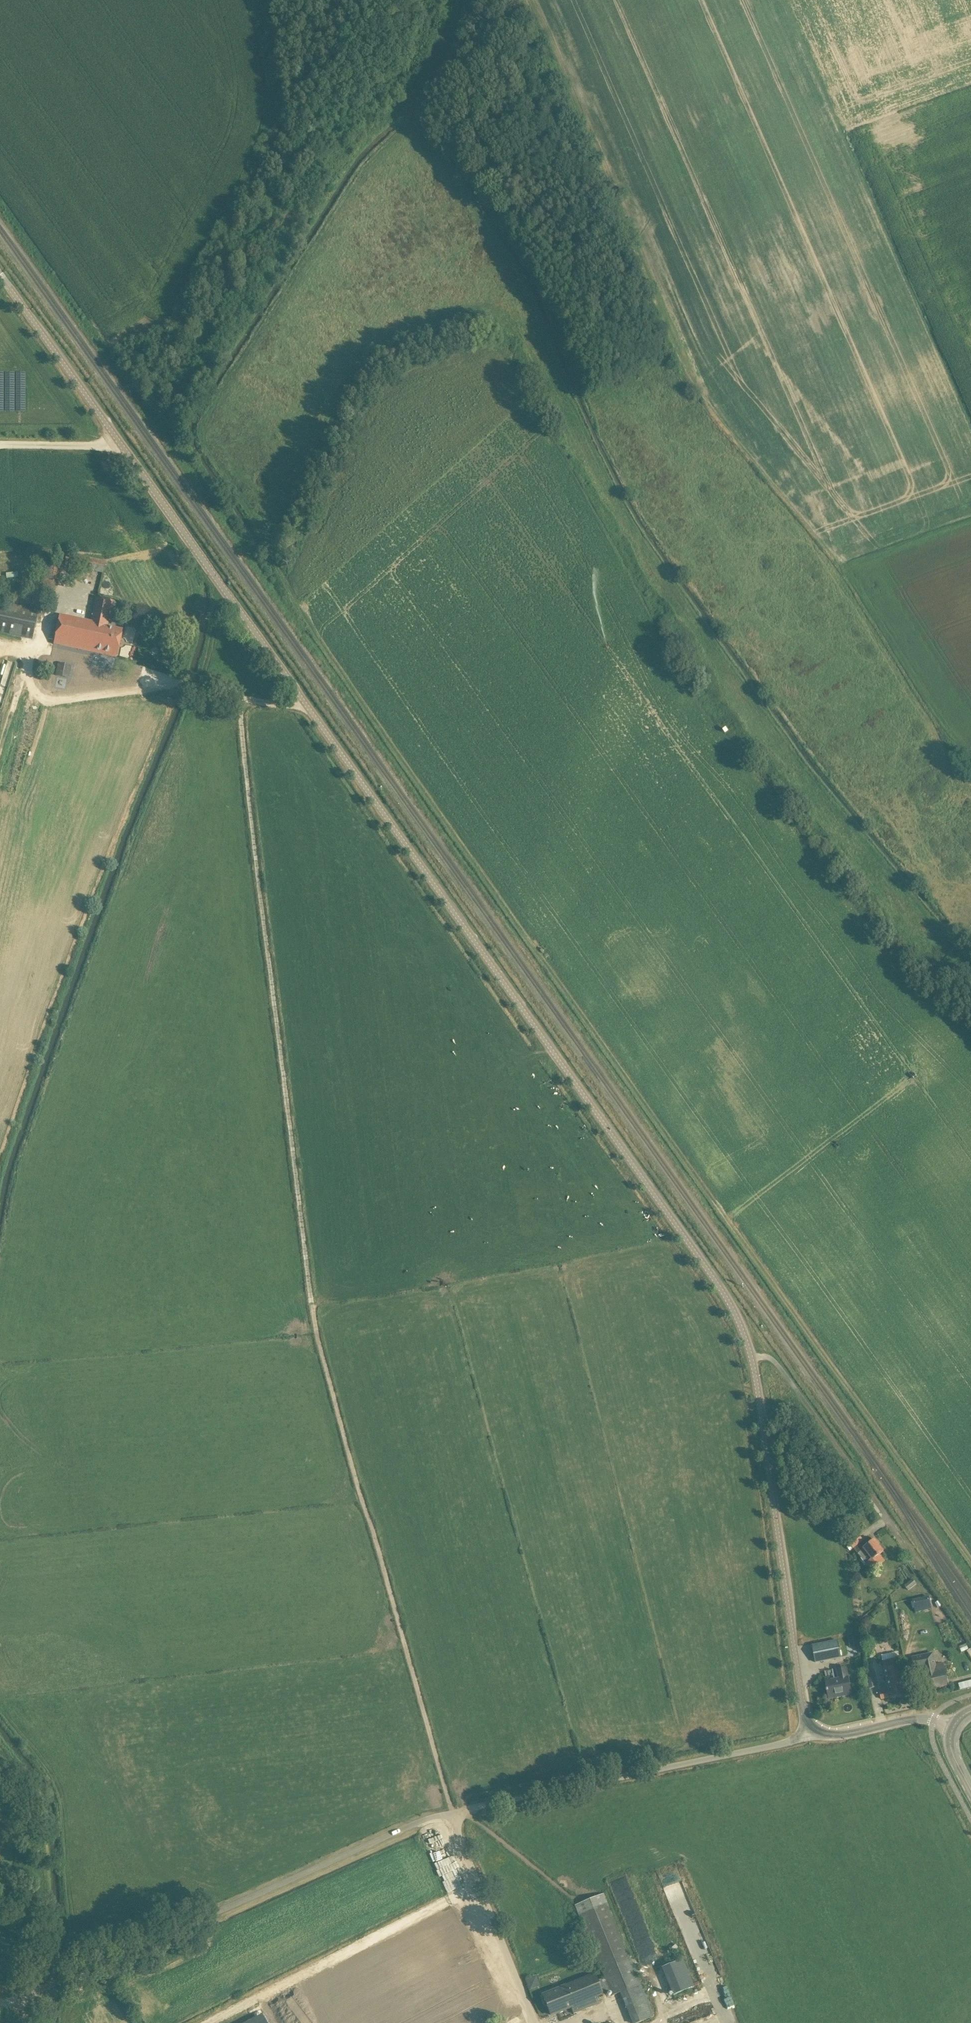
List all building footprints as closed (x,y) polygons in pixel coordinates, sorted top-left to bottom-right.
[(57,568),(48,567),(48,580),(40,579),(40,596),(46,596),(46,589),(56,590),(57,568)] [(54,644),(100,654),(110,657),(111,653),(117,654),(122,631),(107,628),(112,602),(96,598),(92,623),(84,621),(59,616),(54,644)] [(32,639),(39,611),(0,602),(0,632),(32,639)] [(56,676),(70,680),(73,667),(59,664),(56,676)] [(872,1560),(866,1564),(872,1571),(884,1561),(879,1555),(884,1551),(875,1540),(864,1549),(859,1543),(863,1541),(858,1535),(848,1542),(853,1548),(861,1558),(867,1554),(872,1560)] [(913,1579),(905,1586),(909,1591),(918,1584),(913,1579)] [(932,1609),(929,1597),(921,1599),(924,1611),(932,1609)] [(859,1645),(857,1636),(848,1637),(850,1647),(859,1645)] [(812,1646),(816,1662),(841,1657),(838,1641),(812,1646)] [(874,1643),(866,1646),(869,1653),(876,1649),(874,1643)] [(933,1652),(911,1657),(914,1671),(922,1669),(927,1691),(949,1686),(944,1663),(936,1665),(933,1652)] [(889,1691),(880,1692),(882,1699),(890,1697),(891,1699),(906,1695),(898,1658),(883,1661),(889,1691)] [(828,1690),(826,1690),(827,1692),(828,1691),(829,1697),(841,1695),(841,1696),(852,1694),(848,1677),(846,1668),(837,1669),(839,1679),(830,1681),(829,1678),(825,1679),(828,1690)] [(864,1674),(866,1688),(875,1687),(873,1673),(866,1674),(864,1674)] [(959,1683),(961,1689),(970,1686),(970,1680),(959,1683)] [(665,1883),(678,1878),(674,1867),(666,1871),(666,1872),(661,1874),(665,1883)] [(551,2015),(570,2007),(573,2013),(597,2004),(594,1997),(610,1991),(612,1996),(621,1992),(634,2022),(638,2022),(654,2016),(630,1960),(603,1894),(575,1905),(602,1971),(604,1978),(597,1981),(595,1974),(542,1995),(551,2015)] [(665,1966),(661,1968),(673,1996),(677,1995),(694,1987),(683,1959),(665,1966)] [(539,1986),(536,1975),(526,1978),(529,1989),(539,1986)] [(246,2022),(268,2022),(263,2014),(246,2022)]
